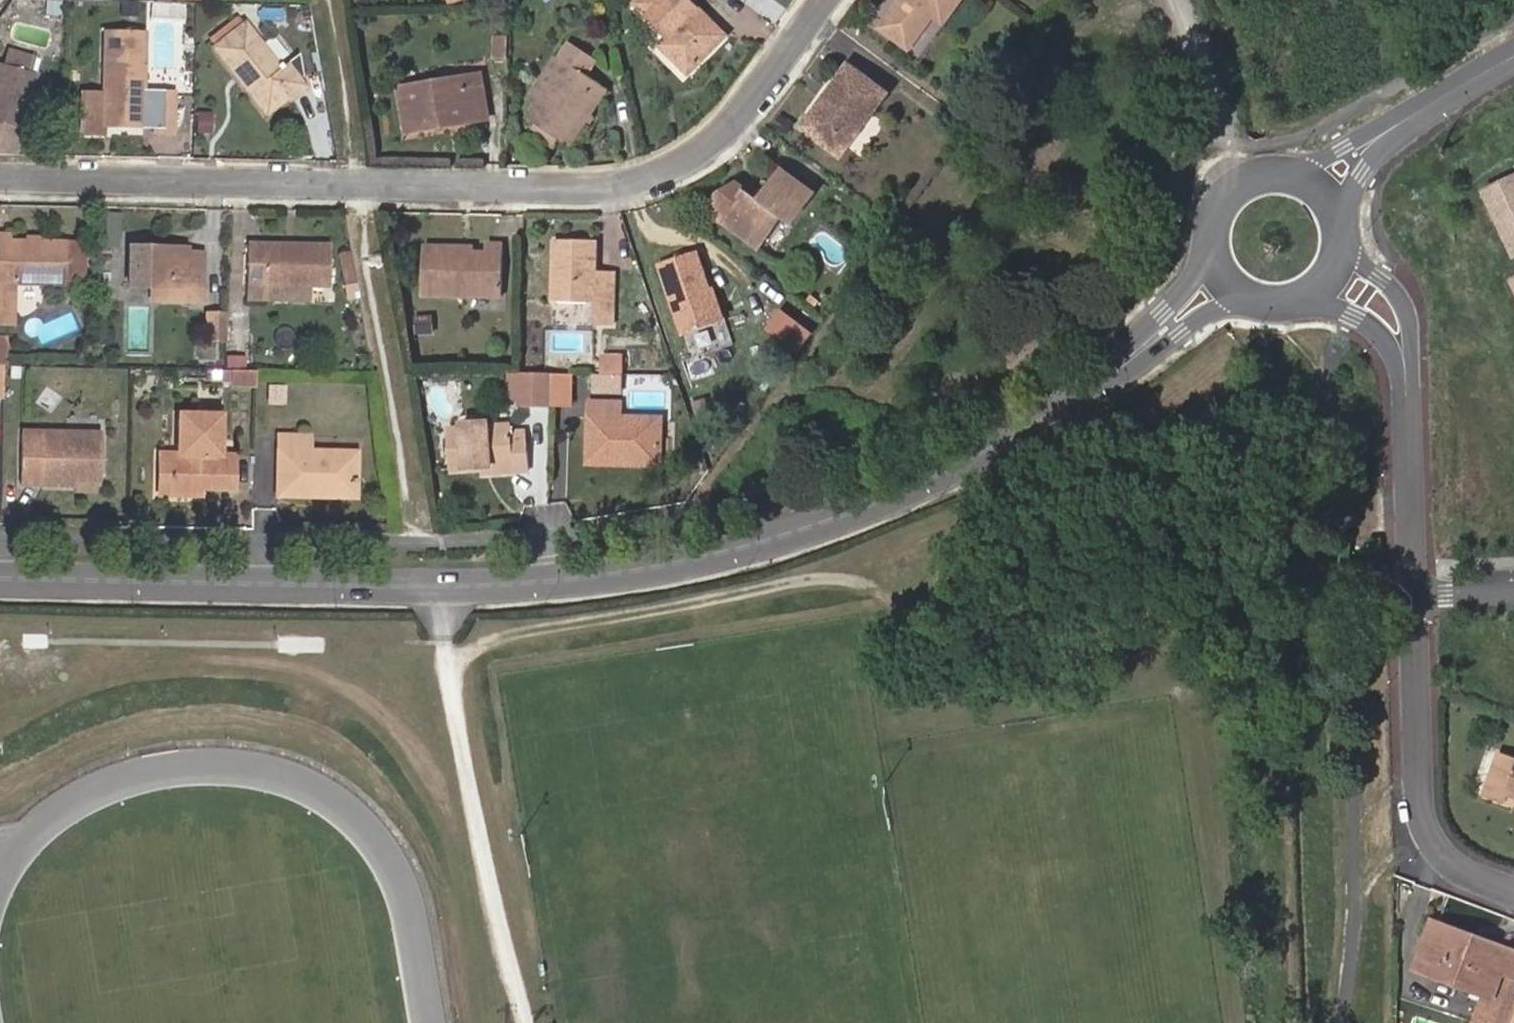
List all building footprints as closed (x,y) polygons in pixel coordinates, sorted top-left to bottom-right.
[(693,78),(736,36),(700,0),(640,0),(635,5),(658,28),(664,22),(674,32),(660,46),(693,78)] [(882,29),(916,55),(941,23),(951,32),(974,0),(903,0),(882,29)] [(209,44),(214,48),(211,51),(232,76),(239,71),(246,81),(242,83),(264,111),(286,94),(289,97),(303,86),(284,64),(279,68),(244,26),(242,28),(237,22),(209,44)] [(102,125),(142,125),(143,94),(145,33),(105,31),(102,125)] [(574,150),(616,89),(591,71),(599,58),(573,41),(562,57),(560,55),(533,92),(542,99),(527,119),(574,150)] [(0,66),(0,156),(13,156),(35,75),(29,74),(33,60),(6,53),(2,66),(0,66)] [(804,128),(840,157),(850,144),(847,141),(873,108),(876,110),(885,99),(849,69),(839,82),(842,83),(818,115),(815,113),(804,128)] [(401,85),(408,136),(432,132),(431,127),(451,124),(452,129),(497,121),(486,70),(401,85)] [(154,94),(143,94),(142,125),(153,125),(154,94)] [(173,94),(154,94),(153,125),(153,133),(172,134),(173,94)] [(711,212),(769,255),(795,222),(803,228),(829,195),(790,167),(767,201),(744,183),(711,212)] [(1486,189),(1513,249),(1513,176),(1486,189)] [(9,327),(11,283),(90,287),(92,242),(39,239),(38,246),(27,245),(27,243),(8,242),(8,235),(0,235),(0,327),(9,327)] [(253,242),(251,301),(314,302),(314,286),(336,286),(335,243),(253,242)] [(427,295),(508,298),(508,242),(489,242),(489,253),(479,253),(479,244),(427,242),(427,295)] [(554,243),(553,305),(592,306),(592,328),(622,327),(620,272),(604,273),(605,242),(554,243)] [(133,244),(132,286),(143,287),(143,306),(208,307),(209,293),(207,294),(209,252),(195,252),(196,247),(133,244)] [(685,338),(735,322),(705,248),(658,266),(685,338)] [(356,283),(350,251),(338,254),(344,285),(356,283)] [(199,313),(198,343),(228,344),(229,312),(199,313)] [(0,337),(0,401),(6,402),(10,337),(0,337)] [(599,359),(599,376),(617,375),(617,359),(599,359)] [(254,391),(255,373),(230,373),(229,391),(254,391)] [(552,410),(553,376),(522,376),(504,376),(505,402),(514,402),(514,410),(552,410)] [(567,376),(553,376),(552,410),(566,409),(567,376)] [(624,457),(660,457),(661,425),(623,424),(623,405),(592,404),(591,465),(624,465),(624,457)] [(221,454),(221,418),(175,418),(174,453),(154,452),(152,500),(200,502),(200,493),(231,494),(232,454),(221,454)] [(498,470),(498,477),(527,475),(526,448),(511,448),(509,433),(446,435),(449,480),(478,477),(478,471),(498,470)] [(19,434),(17,487),(72,489),(71,482),(97,482),(97,436),(19,434)] [(275,495),(311,496),(311,489),(350,490),(350,455),(303,454),(304,435),(276,436),(275,495)] [(659,466),(660,457),(624,457),(624,465),(659,466)] [(1500,754),(1485,792),(1504,799),(1506,794),(1513,797),(1513,759),(1500,754)] [(1504,799),(1513,804),(1513,797),(1506,794),(1504,799)] [(1428,961),(1442,924),(1432,921),(1417,969),(1453,984),(1458,972),(1428,961)] [(1479,939),(1442,924),(1428,961),(1458,972),(1453,984),(1492,999),(1487,1013),(1513,1022),(1513,1019),(1513,976),(1503,971),(1507,962),(1475,950),(1479,939)] [(1513,976),(1513,952),(1479,939),(1475,950),(1507,962),(1503,971),(1513,976)]
